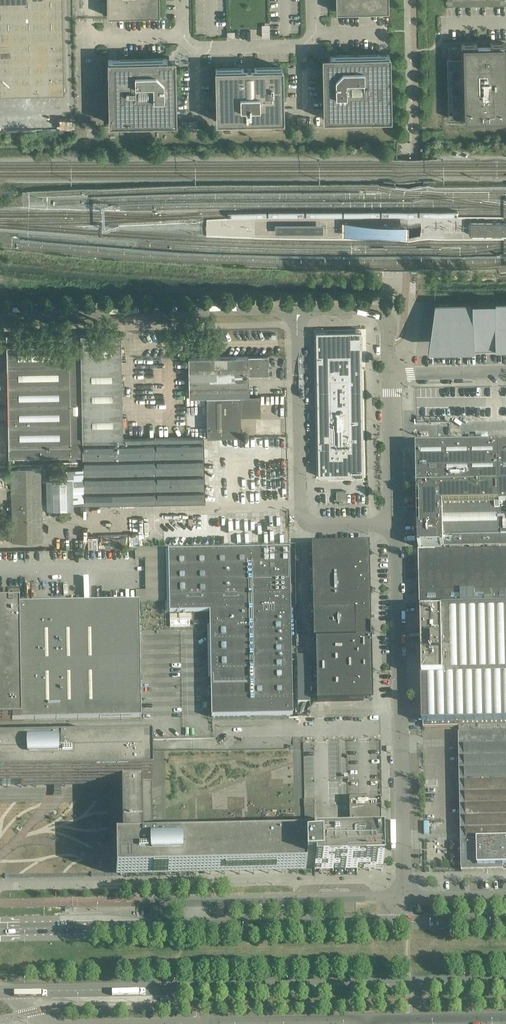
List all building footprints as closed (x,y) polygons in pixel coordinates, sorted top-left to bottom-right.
[(62,0),(0,0),(0,96),(13,96),(49,95),(57,95),(63,95),(64,95),(62,0)] [(107,16),(114,16),(160,15),(159,0),(107,0),(107,16)] [(336,12),(373,11),(375,11),(378,11),(379,11),(384,11),(389,11),(389,0),(336,0),(336,12)] [(236,30),(227,30),(227,39),(236,39),(236,30)] [(505,44),(505,43),(490,43),(490,46),(486,46),(486,45),(485,44),(484,44),(483,44),(482,44),(482,45),(481,45),(481,46),(477,46),(477,43),(462,44),(461,44),(461,45),(461,58),(448,58),(447,58),(448,118),(463,118),(463,119),(463,120),(464,120),(464,121),(483,120),(483,117),(488,117),(488,120),(505,120),(505,44)] [(461,56),(461,47),(448,47),(448,56),(461,56)] [(332,56),(330,57),(327,60),(324,63),(323,65),(324,101),(324,104),(324,106),(324,108),(324,111),(324,119),(372,118),(376,118),(391,118),(390,55),(384,54),(380,54),(378,54),(376,55),(332,56)] [(174,67),(174,66),(170,63),(168,60),(166,59),(124,60),(117,60),(113,60),(108,60),(109,123),(124,123),(128,123),(131,123),(176,122),(176,118),(176,115),(176,111),(176,109),(176,107),(176,105),(175,67),(174,67)] [(283,102),(282,67),(255,68),(253,68),(249,68),(245,68),(243,68),(216,69),(216,104),(216,106),(216,108),(216,110),(217,113),(217,121),(250,120),(252,120),(283,120),(283,112),(283,109),(283,107),(283,105),(283,102)] [(470,222),(470,234),(505,234),(505,222),(470,222)] [(435,302),(432,318),(438,318),(438,344),(450,344),(450,348),(500,347),(500,348),(505,348),(505,301),(435,302)] [(368,480),(366,333),(314,334),(316,481),(368,480)] [(81,382),(80,334),(6,335),(7,384),(81,382)] [(123,438),(121,334),(80,334),(81,382),(82,439),(123,438)] [(249,396),(249,377),(268,376),(267,357),(248,357),(188,358),(189,397),(207,397),(249,396)] [(82,439),(81,382),(7,384),(9,457),(82,456),(82,439)] [(241,416),(261,416),(261,396),(249,396),(207,397),(207,436),(241,436),(241,416)] [(202,437),(202,397),(186,398),(187,437),(202,437)] [(475,446),(474,436),(448,437),(448,447),(475,446)] [(205,478),(204,437),(202,437),(187,437),(123,438),(82,439),(82,456),(83,464),(83,504),(156,503),(205,502),(205,489),(207,489),(207,491),(213,491),(213,478),(205,478)] [(475,446),(448,447),(417,447),(417,482),(417,488),(418,498),(419,547),(421,547),(442,546),(442,547),(505,546),(505,446),(475,446)] [(83,464),(82,456),(9,457),(9,465),(83,464)] [(42,541),(40,468),(12,469),(13,542),(42,541)] [(67,492),(67,483),(42,484),(42,492),(67,492)] [(129,545),(128,534),(98,535),(99,548),(117,547),(117,546),(129,545)] [(165,590),(164,547),(145,548),(145,591),(165,590)] [(293,716),(289,550),(169,553),(170,613),(210,612),(212,717),(293,716)] [(419,552),(420,592),(420,608),(423,608),(505,607),(505,551),(419,552)] [(165,590),(145,591),(141,591),(141,602),(165,602),(165,590)] [(140,641),(139,602),(127,603),(127,617),(26,619),(26,604),(0,605),(0,721),(141,719),(140,641)] [(423,608),(423,613),(422,613),(423,677),(505,676),(505,607),(423,608)] [(371,639),(371,637),(315,638),(317,702),(358,701),(363,701),(372,691),(372,686),(371,639)] [(423,677),(422,677),(422,722),(423,722),(423,727),(459,727),(505,726),(505,676),(423,677)] [(459,727),(459,734),(462,872),(503,871),(503,866),(505,866),(505,726),(459,727)] [(109,799),(109,812),(110,827),(111,856),(111,872),(306,869),(303,839),(145,843),(144,798),(155,798),(154,752),(0,755),(0,801),(6,801),(15,801),(21,801),(52,801),(74,800),(95,800),(109,799)] [(382,871),(381,798),(349,799),(349,800),(347,800),(348,806),(349,806),(349,820),(348,820),(348,827),(350,827),(350,838),(303,839),(306,869),(314,869),(314,873),(382,871)] [(314,800),(304,800),(305,828),(315,827),(314,800)]
